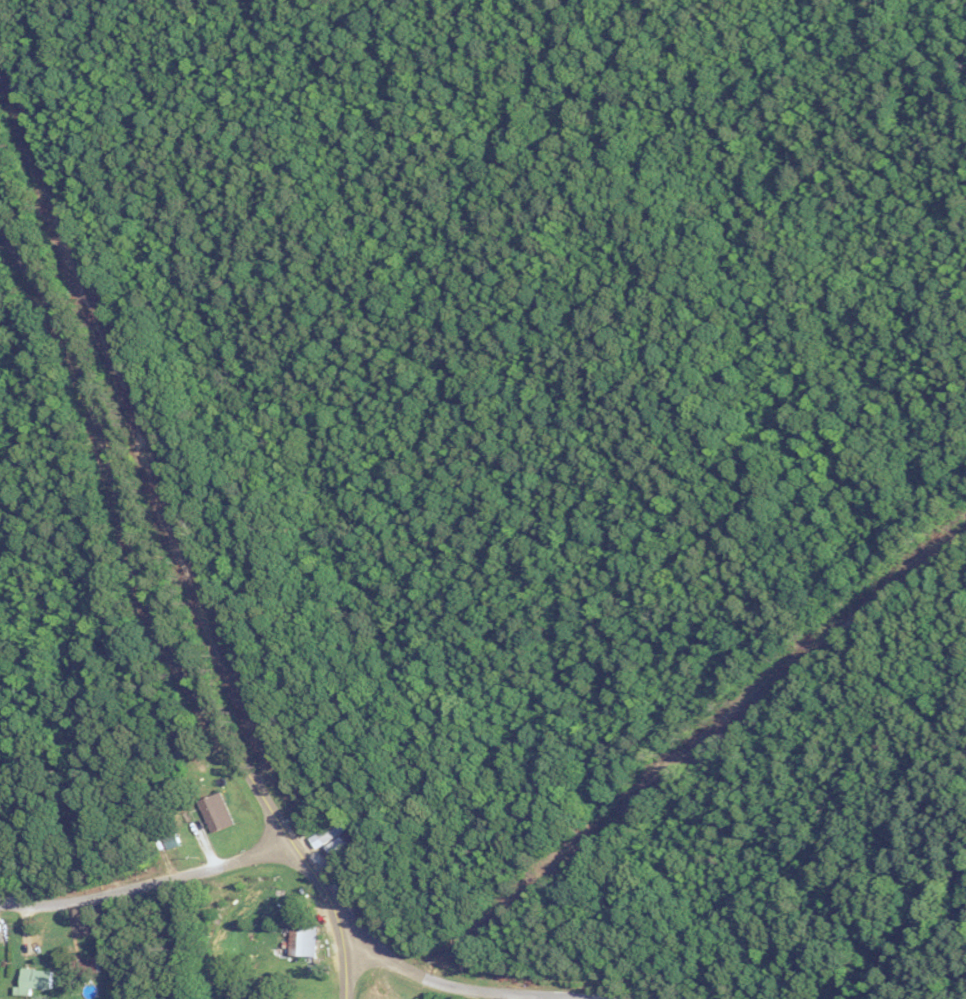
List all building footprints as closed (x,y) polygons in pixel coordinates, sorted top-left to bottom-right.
[(199,799),(209,832),(233,824),(223,792),(199,799)] [(315,834),(324,845),(344,830),(336,818),(315,834)] [(335,861),(351,853),(341,837),(326,846),(335,861)] [(290,933),(290,955),(316,955),(316,924),(298,924),(298,933),(290,933)] [(74,977),(98,970),(95,956),(70,963),(74,977)] [(29,988),(51,988),(51,968),(18,968),(18,995),(29,995),(29,988)]
